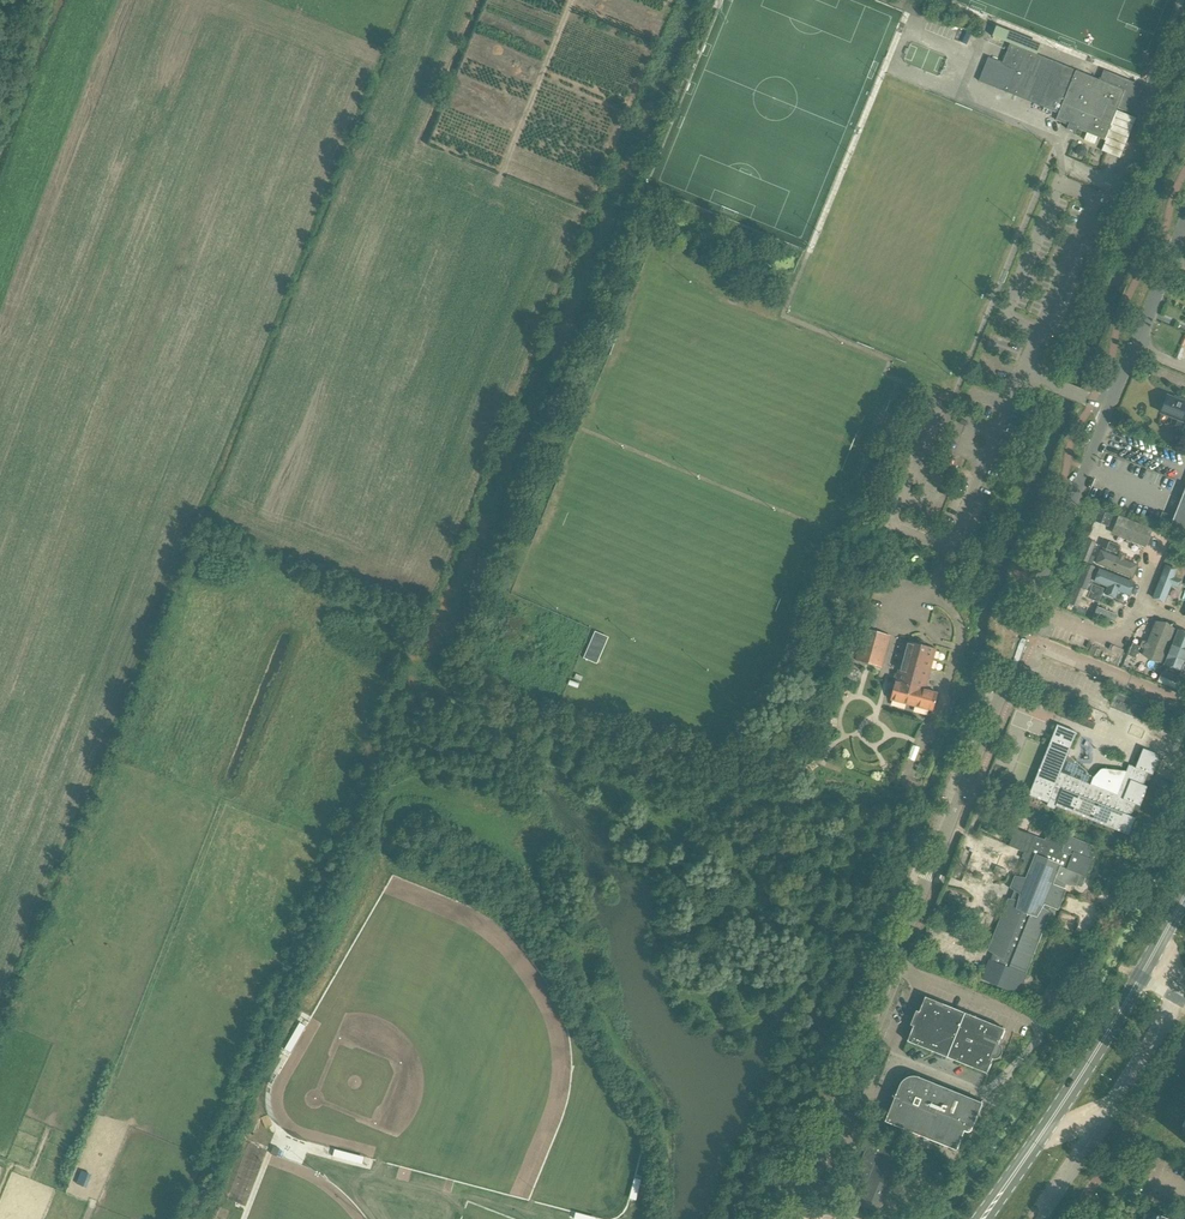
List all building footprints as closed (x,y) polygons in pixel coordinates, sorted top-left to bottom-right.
[(996,28),(992,37),(1008,43),(1035,54),(1038,45),(996,28)] [(988,59),(979,81),(1006,92),(1059,114),(1056,121),(1068,126),(1067,129),(1076,133),(1077,130),(1082,132),(1086,134),(1084,140),(1095,144),(1097,138),(1105,142),(1101,151),(1105,153),(1107,153),(1118,158),(1118,157),(1120,158),(1136,118),(1129,115),(1129,114),(1130,114),(1141,86),(1140,86),(1101,70),(1097,80),(1035,54),(1008,43),(1000,63),(988,59)] [(1176,397),(1175,400),(1167,397),(1164,404),(1163,403),(1161,404),(1158,410),(1160,413),(1161,413),(1161,414),(1172,418),(1169,425),(1180,429),(1182,422),(1183,422),(1184,418),(1184,401),(1176,397)] [(1170,529),(1184,535),(1184,491),(1170,529)] [(1113,515),(1105,512),(1101,524),(1108,527),(1113,515)] [(1153,529),(1119,515),(1111,534),(1145,548),(1153,529)] [(1091,555),(1096,542),(1088,539),(1080,560),(1092,564),(1095,557),(1091,555)] [(1120,547),(1109,542),(1106,549),(1117,554),(1120,547)] [(1133,579),(1138,565),(1124,559),(1126,555),(1120,552),(1118,557),(1101,550),(1095,564),(1133,579)] [(1095,567),(1086,563),(1076,587),(1084,590),(1085,590),(1089,591),(1092,584),(1089,583),(1095,567)] [(1178,570),(1165,565),(1152,598),(1164,603),(1171,586),(1178,588),(1181,579),(1175,577),(1178,570)] [(1130,597),(1135,583),(1099,569),(1094,583),(1107,588),(1104,594),(1116,599),(1118,592),(1130,597)] [(1089,591),(1087,598),(1099,602),(1104,588),(1092,584),(1089,591)] [(1076,587),(1075,587),(1068,604),(1078,607),(1084,590),(1076,587)] [(1114,622),(1117,615),(1097,607),(1094,614),(1114,622)] [(1139,648),(1140,648),(1144,650),(1142,655),(1162,663),(1175,629),(1155,621),(1147,642),(1143,640),(1139,648)] [(856,660),(881,667),(890,636),(865,629),(856,660)] [(1178,629),(1164,665),(1180,672),(1184,660),(1184,632),(1178,629)] [(936,649),(907,641),(891,700),(934,711),(938,694),(925,690),(936,649)] [(1128,655),(1135,658),(1139,647),(1132,644),(1128,655)] [(586,654),(583,660),(596,666),(599,659),(586,654)] [(1156,682),(1180,692),(1182,687),(1184,680),(1184,679),(1161,669),(1156,682)] [(1088,721),(1059,709),(1057,715),(1086,727),(1088,721)] [(1057,725),(1029,796),(1049,803),(1047,806),(1055,809),(1056,806),(1129,835),(1136,818),(1131,817),(1136,805),(1140,807),(1148,787),(1144,786),(1149,774),(1153,776),(1161,756),(1143,749),(1136,768),(1129,765),(1126,772),(1105,769),(1104,769),(1103,769),(1102,770),(1101,770),(1100,771),(1094,778),(1087,775),(1088,773),(1068,755),(1077,733),(1057,725)] [(989,960),(981,978),(1018,993),(1025,974),(1024,974),(1049,913),(1046,911),(1048,904),(1057,908),(1064,890),(1066,886),(1082,888),(1085,879),(1093,859),(1094,855),(1090,853),(1093,847),(1068,837),(1065,841),(1049,834),(1045,840),(1042,839),(1015,828),(1008,846),(1024,852),(1021,859),(1027,861),(1020,878),(1016,877),(1012,887),(1017,890),(1013,900),(1009,900),(989,950),(996,954),(992,961),(989,960)] [(997,866),(994,872),(1006,876),(1008,871),(997,866)] [(1114,917),(1124,901),(1114,896),(1105,911),(1114,917)] [(925,997),(907,1041),(946,1057),(964,1012),(925,997)] [(986,1073),(1005,1029),(964,1012),(946,1057),(986,1073)] [(902,1083),(899,1089),(886,1121),(956,1150),(964,1131),(965,1132),(966,1133),(967,1133),(968,1133),(969,1133),(970,1132),(971,1132),(971,1131),(982,1104),(919,1077),(919,1078),(915,1077),(913,1076),(912,1076),(911,1077),(909,1077),(908,1077),(907,1078),(905,1079),(903,1080),(902,1082),(902,1083)] [(856,1177),(867,1182),(858,1204),(879,1212),(902,1156),(899,1155),(902,1147),(884,1140),(882,1145),(870,1140),(856,1177)] [(273,1146),(270,1154),(276,1156),(279,1148),(273,1146)] [(1155,1214),(1156,1213),(1148,1210),(1145,1218),(1168,1218),(1155,1214)]
